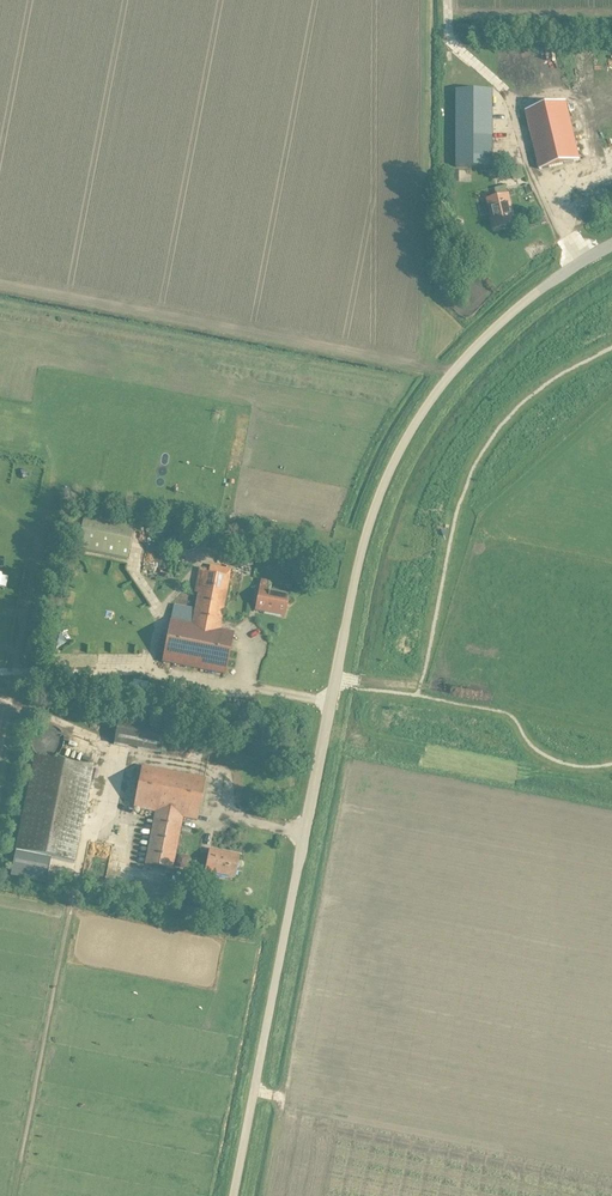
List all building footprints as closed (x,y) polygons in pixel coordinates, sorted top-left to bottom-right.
[(536,66),(537,59),(514,55),(511,69),(526,72),(527,64),(536,66)] [(492,166),(493,89),(456,89),(456,166),(492,166)] [(611,149),(611,120),(585,127),(578,98),(525,110),(539,169),(579,159),(579,157),(611,149)] [(517,138),(516,123),(500,123),(501,138),(517,138)] [(490,186),(492,193),(511,190),(510,183),(490,186)] [(494,227),(515,222),(508,194),(487,199),(494,227)] [(127,558),(134,524),(84,514),(77,548),(127,558)] [(86,552),(77,554),(79,563),(88,561),(86,552)] [(70,574),(87,578),(90,567),(73,562),(70,574)] [(225,673),(233,632),(219,629),(229,577),(202,572),(192,624),(171,619),(162,661),(225,673)] [(262,582),(260,588),(256,609),(284,615),(288,594),(268,590),(269,583),(262,582)] [(160,752),(166,724),(118,715),(113,743),(160,752)] [(93,767),(34,756),(11,873),(47,880),(51,857),(74,862),(93,767)] [(196,820),(205,778),(142,766),(134,807),(155,811),(145,863),(172,869),(182,817),(196,820)] [(234,877),(239,855),(210,849),(205,871),(234,877)]
